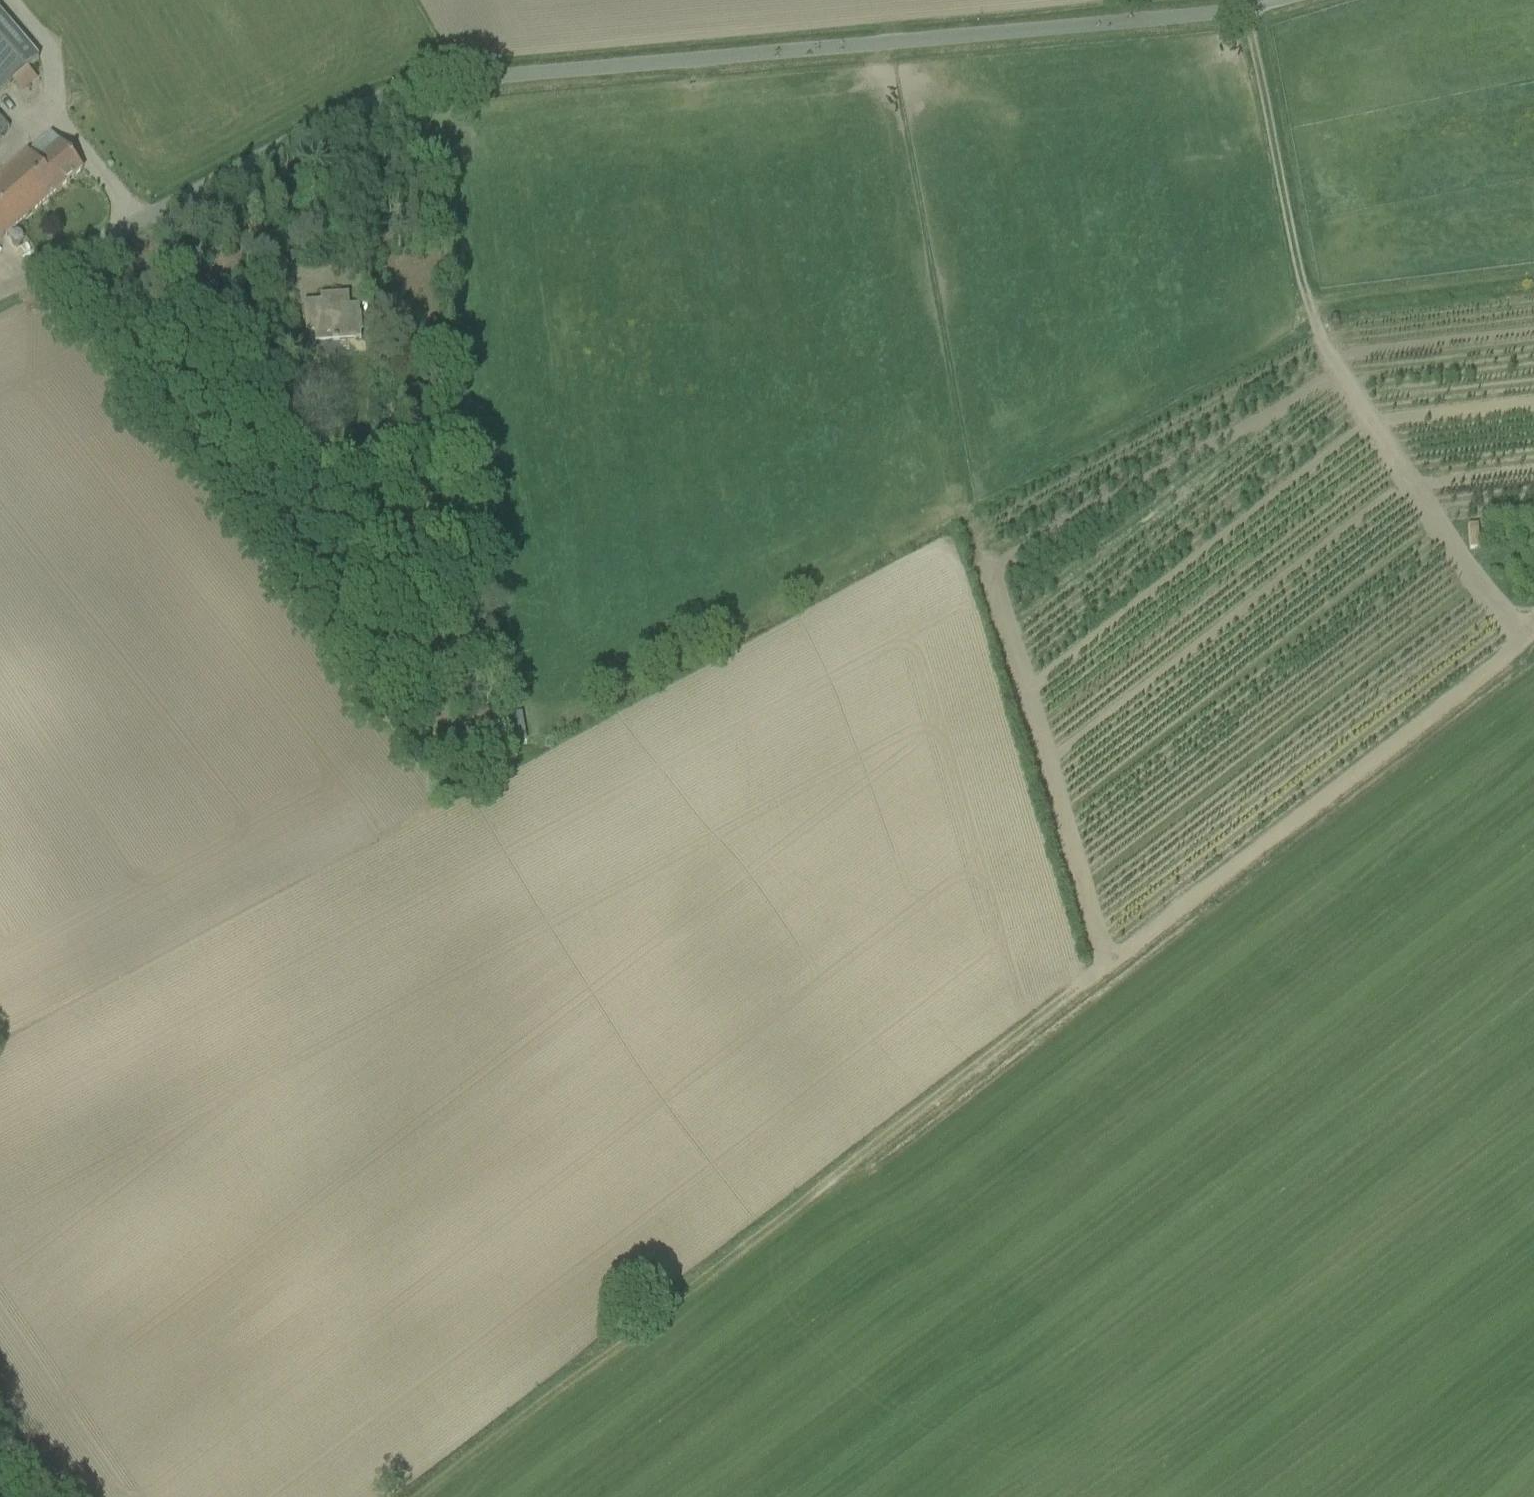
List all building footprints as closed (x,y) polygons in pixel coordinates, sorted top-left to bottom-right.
[(38,61),(0,16),(0,94),(38,61)] [(82,171),(51,135),(0,179),(0,240),(0,241),(82,171)] [(303,304),(305,324),(305,333),(315,332),(315,342),(332,341),(360,340),(360,328),(359,308),(345,308),(344,297),(325,298),(325,302),(303,304)] [(1446,469),(1446,477),(1470,476),(1470,469),(1446,469)]
